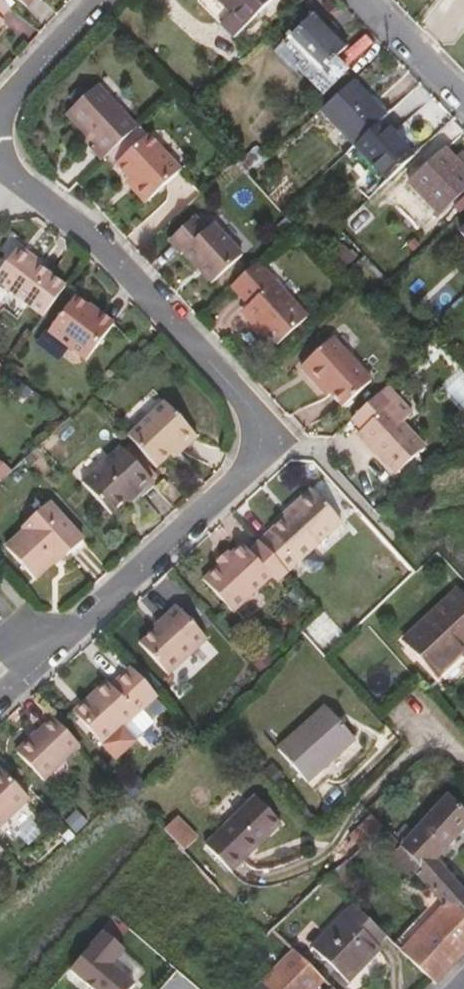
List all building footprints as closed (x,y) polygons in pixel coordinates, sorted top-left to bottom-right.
[(219,22),(228,14),(216,0),(200,0),(219,22)] [(231,14),(220,25),(234,39),(273,0),(218,0),(231,14)] [(9,8),(0,1),(0,26),(4,21),(1,19),(9,8)] [(305,58),(300,64),(295,68),(323,97),(350,70),(337,57),(345,49),(312,15),(287,40),(290,42),(305,58)] [(284,48),(300,64),(305,58),(290,42),(284,48)] [(354,146),(382,121),(387,116),(354,80),(321,111),(354,146)] [(91,148),(102,160),(138,128),(98,84),(66,114),(94,145),(91,148)] [(366,159),(386,182),(415,156),(382,121),(354,146),(343,157),(355,170),(366,159)] [(134,184),(131,188),(145,204),(181,171),(147,134),(115,164),(128,178),(134,184)] [(438,216),(463,190),(463,167),(446,149),(408,184),(412,189),(404,197),(415,209),(424,201),(438,216)] [(242,168),(250,177),(269,160),(261,150),(242,168)] [(125,181),(131,188),(134,184),(128,178),(125,181)] [(206,229),(194,217),(168,241),(181,254),(182,252),(212,284),(243,255),(213,223),(206,229)] [(16,249),(0,270),(0,284),(44,318),(67,288),(16,249)] [(256,322),(266,334),(277,345),(308,317),(258,263),(256,264),(231,287),(249,305),(240,312),(253,325),(256,322)] [(114,325),(75,296),(48,332),(86,361),(114,325)] [(265,334),(266,334),(256,322),(253,325),(263,336),(265,334)] [(373,381),(333,337),(300,367),(328,397),(330,395),(343,408),(373,381)] [(441,385),(463,410),(463,372),(460,368),(441,385)] [(389,386),(352,420),(361,430),(357,434),(374,453),(375,452),(396,475),(425,447),(403,422),(413,413),(389,386)] [(127,436),(156,467),(171,454),(181,445),(184,449),(197,437),(164,402),(127,436)] [(175,458),(184,449),(181,445),(171,454),(175,458)] [(134,492),(137,495),(153,481),(121,446),(82,482),(111,514),(125,501),(134,492)] [(0,481),(11,471),(0,463),(0,481)] [(286,516),(259,541),(265,548),(287,572),(342,522),(310,488),(284,513),(286,516)] [(128,504),(137,495),(134,492),(125,501),(128,504)] [(58,560),(60,562),(85,541),(49,502),(20,529),(22,531),(5,547),(35,580),(52,565),(58,560)] [(277,583),(288,572),(287,572),(265,548),(259,541),(248,551),(242,545),(231,554),(219,565),(202,580),(232,612),(272,577),(277,583)] [(219,565),(231,554),(228,550),(216,561),(219,565)] [(402,639),(437,677),(463,653),(463,597),(456,589),(402,639)] [(207,640),(176,606),(163,618),(165,620),(140,644),(168,675),(207,640)] [(157,696),(130,667),(110,686),(106,681),(82,703),(87,709),(78,717),(115,759),(136,741),(123,727),(142,710),(157,696)] [(355,740),(325,706),(277,749),(307,783),(355,740)] [(142,710),(123,727),(136,741),(154,724),(142,710)] [(80,745),(52,717),(37,732),(36,731),(23,744),(15,751),(43,780),(80,745)] [(0,769),(0,827),(29,798),(0,769)] [(138,777),(125,788),(133,797),(146,785),(138,777)] [(463,929),(463,892),(435,860),(463,829),(463,811),(448,794),(400,846),(401,847),(425,871),(419,877),(444,905),(447,908),(463,929)] [(281,824),(254,796),(204,845),(231,872),(281,824)] [(370,815),(348,836),(361,848),(383,828),(370,815)] [(179,817),(165,832),(186,853),(200,838),(179,817)] [(425,871),(401,847),(390,860),(406,875),(411,870),(419,877),(425,871)] [(386,936),(352,904),(311,948),(347,984),(382,948),(378,944),(386,936)] [(437,986),(463,957),(463,929),(447,908),(444,905),(401,951),(437,986)] [(130,930),(114,915),(105,926),(121,940),(130,930)] [(69,968),(94,988),(128,988),(133,983),(110,963),(123,948),(102,930),(69,968)] [(293,950),(256,988),(315,988),(324,980),(293,950)]
